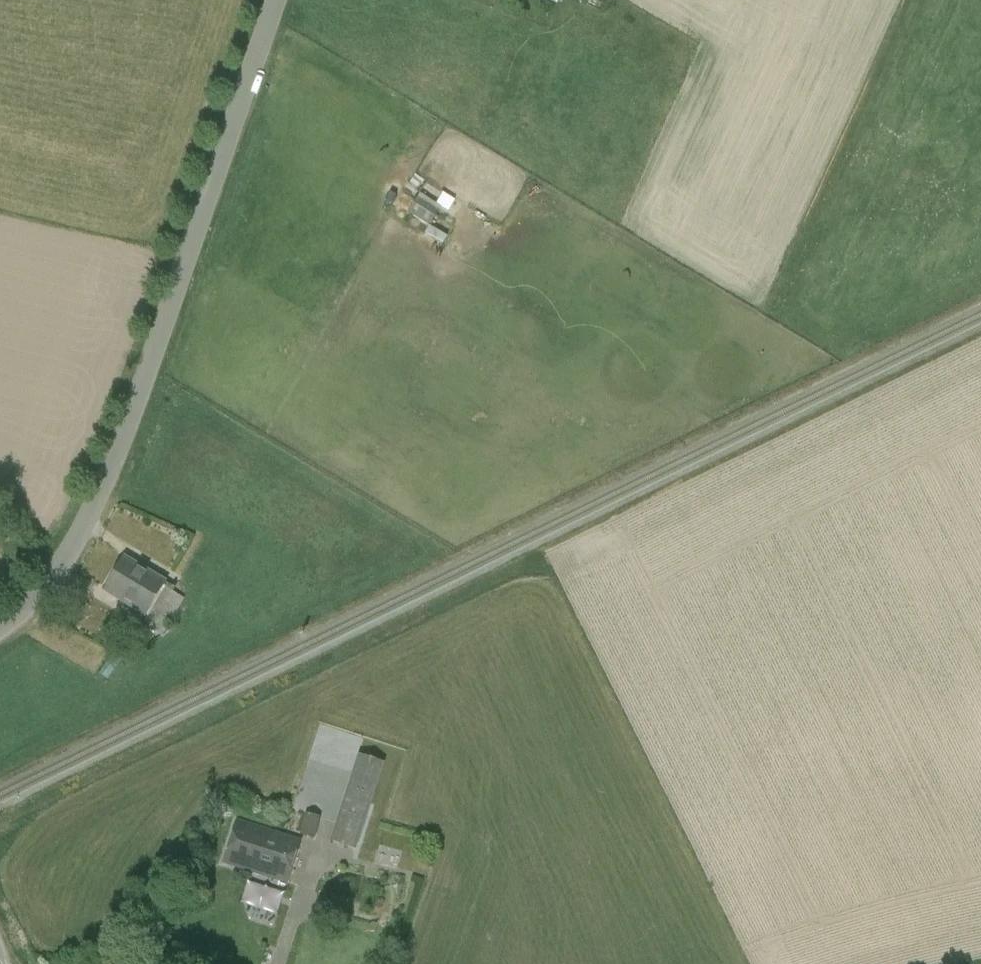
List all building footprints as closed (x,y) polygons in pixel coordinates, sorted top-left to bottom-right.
[(438,211),(417,198),(408,213),(429,226),(438,211)] [(175,588),(165,582),(125,558),(105,591),(147,616),(142,625),(162,636),(185,598),(173,591),(175,588)] [(358,753),(330,841),(356,850),(385,762),(358,753)] [(316,837),(321,817),(305,813),(300,834),(316,837)] [(224,862),(287,882),(300,842),(237,822),(224,862)]
